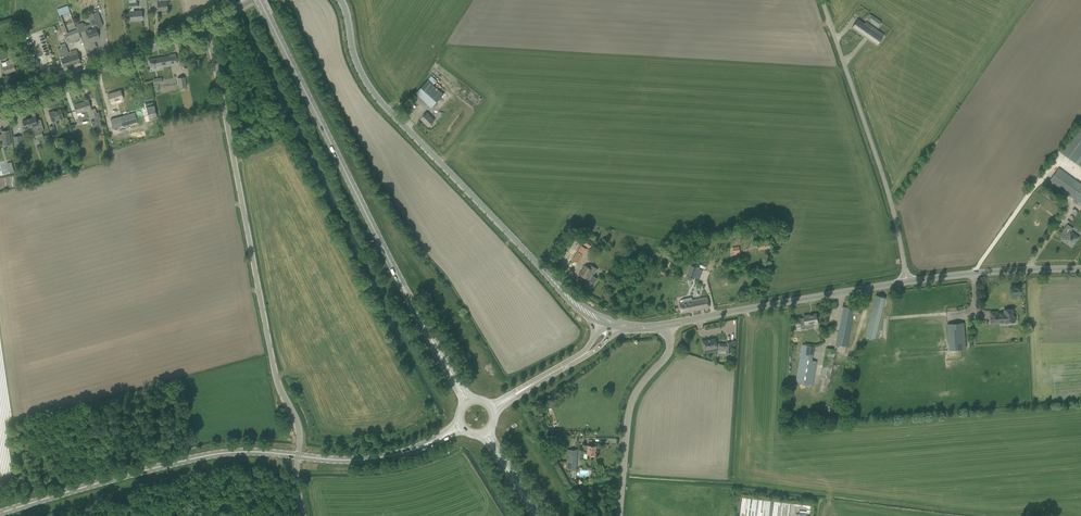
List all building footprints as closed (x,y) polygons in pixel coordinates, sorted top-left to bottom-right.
[(162,0),(163,0),(163,2),(157,2),(158,10),(167,9),(166,0),(162,0)] [(141,11),(136,11),(134,11),(134,8),(137,8),(137,3),(129,3),(130,15),(130,20),(142,19),(141,11)] [(58,9),(60,15),(71,11),(68,5),(58,9)] [(87,15),(90,24),(84,26),(85,30),(89,39),(95,37),(95,38),(99,37),(95,28),(102,26),(97,11),(87,15)] [(869,20),(878,26),(881,22),(872,15),(869,20)] [(877,45),(880,41),(884,35),(865,22),(864,24),(862,22),(858,19),(852,27),(877,45)] [(66,34),(65,35),(67,41),(69,41),(69,42),(81,38),(79,32),(78,29),(68,33),(66,34)] [(66,46),(58,49),(59,52),(62,62),(64,67),(80,62),(78,57),(76,49),(70,51),(71,54),(69,55),(68,52),(66,46)] [(169,56),(149,59),(149,64),(150,68),(171,64),(174,64),(177,63),(175,54),(169,55),(169,56)] [(13,65),(12,61),(12,59),(6,61),(7,65),(2,66),(3,68),(5,73),(15,70),(13,65)] [(435,84),(438,81),(433,76),(430,79),(435,84)] [(177,78),(179,88),(186,87),(184,77),(177,78)] [(428,80),(415,94),(431,108),(444,94),(428,80)] [(108,94),(110,102),(122,98),(120,90),(108,94)] [(81,114),(80,112),(90,109),(88,100),(74,105),(76,113),(77,113),(78,116),(81,114)] [(153,102),(145,104),(149,120),(157,118),(153,102)] [(60,109),(49,112),(52,121),(63,118),(60,109)] [(135,112),(111,119),(113,129),(128,125),(137,122),(135,112)] [(427,112),(425,115),(421,118),(428,126),(435,120),(427,112)] [(43,136),(41,131),(44,130),(40,119),(36,120),(35,117),(22,121),(25,128),(23,128),(24,134),(33,131),(36,138),(37,138),(38,141),(44,139),(43,136)] [(100,120),(91,122),(92,125),(93,130),(102,128),(101,125),(100,120)] [(1060,152),(1076,163),(1080,156),(1080,124),(1060,152)] [(2,140),(3,145),(10,145),(10,144),(9,130),(1,131),(2,131),(2,134),(0,135),(0,140),(2,140)] [(137,135),(137,138),(153,136),(151,130),(136,132),(137,135)] [(1080,203),(1080,184),(1059,168),(1049,180),(1080,203)] [(1067,224),(1059,235),(1065,239),(1064,241),(1070,246),(1072,243),(1074,244),(1079,237),(1075,233),(1074,234),(1070,232),(1073,228),(1067,224)] [(583,237),(580,242),(589,248),(593,243),(583,237)] [(757,242),(758,250),(771,248),(770,240),(757,242)] [(578,251),(572,259),(578,263),(583,255),(578,251)] [(585,265),(582,270),(579,275),(587,279),(587,278),(589,279),(585,285),(591,288),(598,278),(593,275),(598,269),(590,264),(589,267),(585,265)] [(694,277),(697,267),(691,265),(687,275),(694,277)] [(870,317),(865,336),(875,338),(884,302),(885,297),(876,295),(874,302),(870,317)] [(710,307),(709,301),(708,297),(679,302),(680,307),(681,312),(710,307)] [(839,345),(847,347),(854,308),(844,306),(843,312),(837,340),(836,347),(839,347),(839,345)] [(1014,322),(1014,314),(1013,309),(1004,310),(1004,312),(997,313),(997,311),(990,312),(991,323),(1005,322),(1014,322)] [(804,317),(799,318),(801,325),(805,324),(806,329),(813,327),(813,325),(818,324),(816,313),(804,316),(804,317)] [(965,344),(964,331),(964,323),(947,324),(949,350),(966,349),(965,344)] [(715,338),(703,341),(704,348),(709,347),(709,349),(713,348),(713,350),(718,350),(717,349),(718,348),(718,350),(726,350),(726,354),(730,354),(731,342),(727,341),(727,343),(719,343),(716,344),(715,338)] [(800,358),(796,382),(813,385),(817,361),(812,360),(814,347),(802,344),(800,358)] [(579,450),(579,458),(584,459),(584,453),(587,454),(588,454),(596,454),(596,446),(584,445),(584,450),(579,450)] [(568,449),(567,469),(577,469),(578,450),(568,449)] [(807,504),(740,497),(738,515),(747,515),(747,514),(755,515),(806,515),(807,504)]
